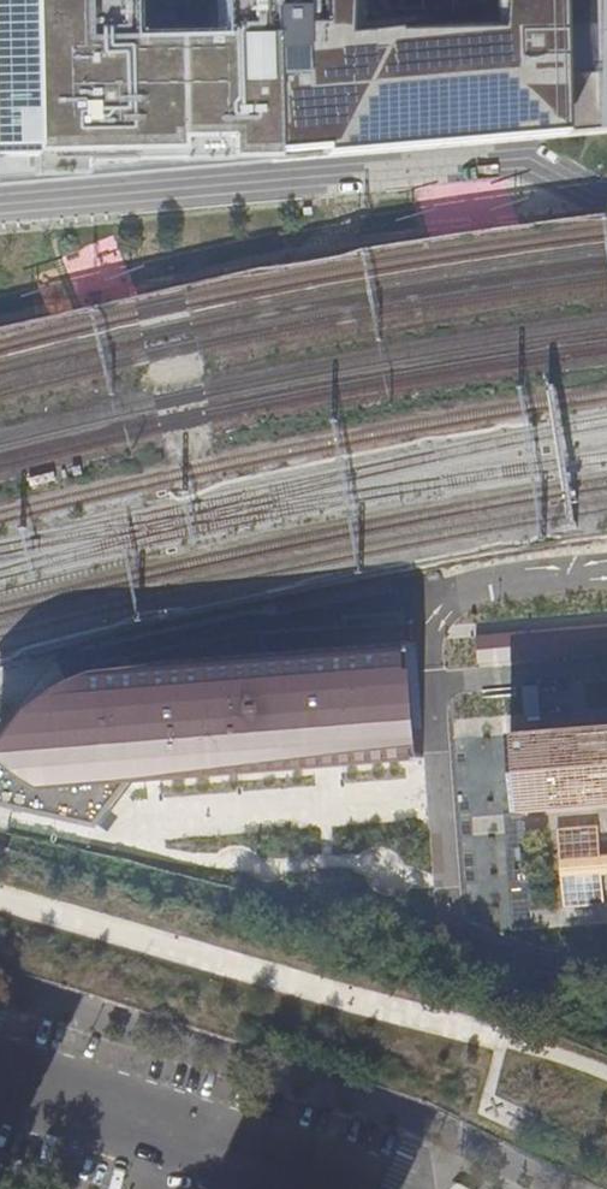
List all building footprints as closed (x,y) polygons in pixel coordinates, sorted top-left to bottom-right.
[(606,131),(606,0),(0,0),(0,182),(606,131)] [(397,641),(88,665),(45,678),(0,707),(0,800),(119,784),(405,746),(397,641)] [(520,734),(525,814),(606,809),(606,728),(520,734)]
